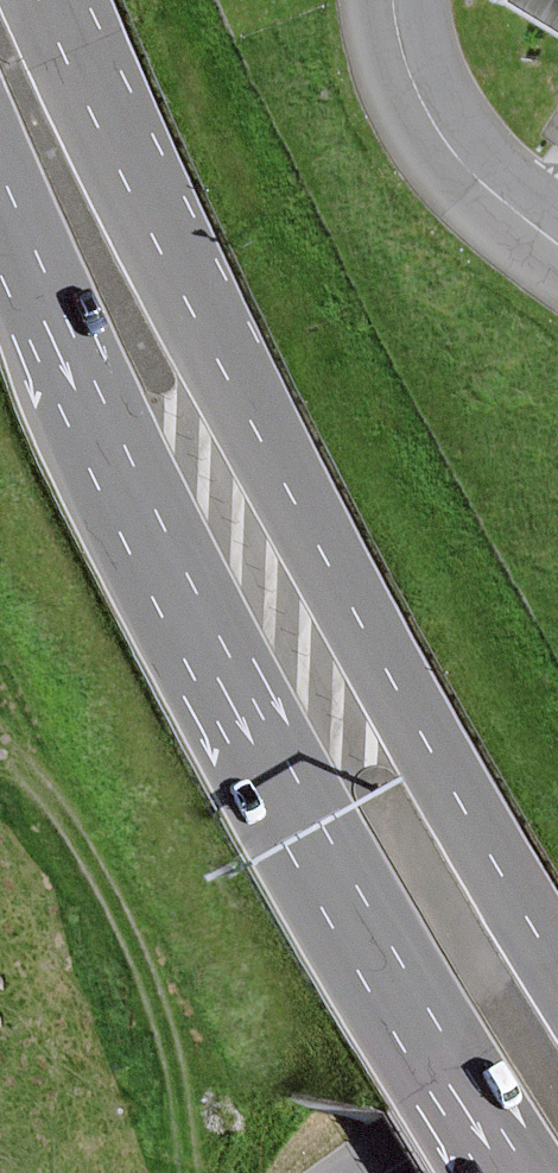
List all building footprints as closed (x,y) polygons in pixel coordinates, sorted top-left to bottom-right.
[(557,25),(557,0),(516,0),(557,25)]
